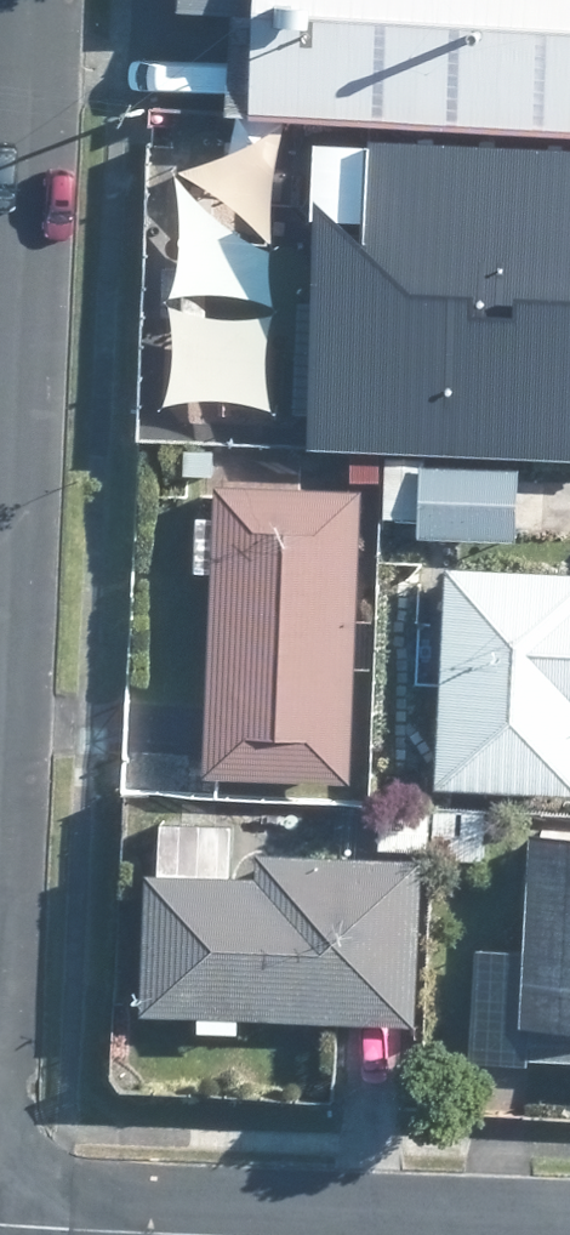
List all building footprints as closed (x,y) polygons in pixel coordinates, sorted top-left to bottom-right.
[(177,4),(255,9),(248,111),(569,129),(569,0),(177,0),(177,4)] [(434,247),(410,245),(411,227),(355,226),(355,242),(329,242),(322,419),(472,424),(472,451),(518,454),(518,443),(534,443),(533,454),(569,455),(569,403),(560,402),(531,402),(534,350),(550,352),(552,280),(489,277),(489,293),(469,291),(471,248),(434,247)] [(200,471),(210,471),(209,446),(181,447),(182,471),(200,471)] [(348,449),(349,477),(377,476),(377,449),(348,449)] [(513,536),(516,480),(516,466),(421,463),(421,455),(384,453),(382,516),(419,516),(419,531),(500,534),(513,536)] [(358,488),(299,485),(214,482),(214,495),(206,708),(203,773),(213,773),(348,777),(358,488)] [(498,566),(447,564),(440,684),(434,786),(569,794),(569,570),(498,566)] [(380,842),(424,841),(425,804),(379,805),(380,842)] [(416,857),(332,854),(256,851),(255,874),(232,872),(234,818),(160,815),(157,871),(146,870),(140,1007),(284,1013),(410,1017),(416,857)] [(531,827),(527,899),(475,896),(471,952),(483,952),(477,1049),(530,1052),(569,1053),(569,830),(531,827)]
